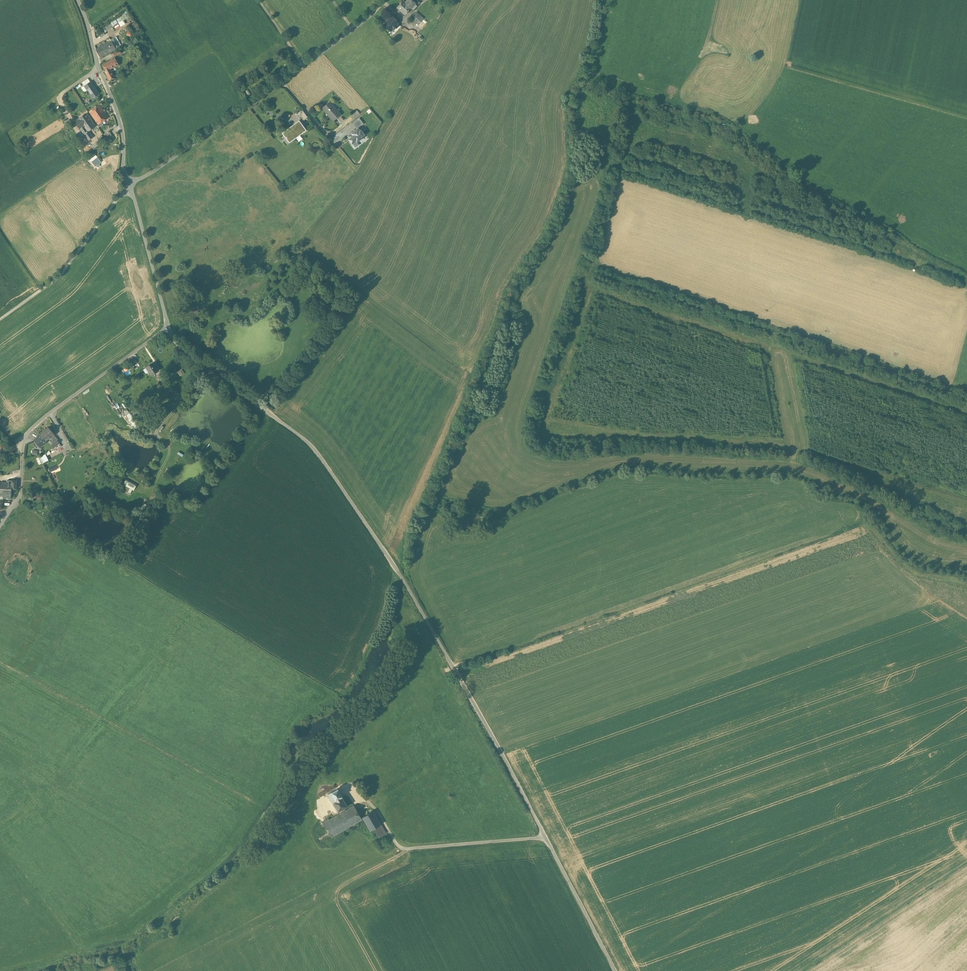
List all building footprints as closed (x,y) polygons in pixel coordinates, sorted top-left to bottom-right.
[(405,3),(403,1),(402,3),(397,8),(401,10),(405,14),(410,8),(411,8),(415,4),(411,0),(408,0),(405,3)] [(415,4),(411,8),(414,11),(420,3),(418,1),(415,4)] [(423,18),(416,12),(411,18),(413,21),(411,23),(414,26),(416,23),(418,25),(423,18)] [(120,15),(115,19),(110,22),(113,27),(114,27),(116,30),(125,24),(120,15)] [(391,19),(389,19),(384,25),(388,29),(387,29),(388,30),(388,31),(389,31),(390,31),(391,31),(393,29),(394,29),(397,26),(396,25),(398,23),(395,21),(396,20),(393,17),(391,19)] [(110,22),(103,27),(106,32),(113,27),(110,22)] [(398,23),(396,25),(397,26),(394,29),(393,29),(391,31),(394,34),(401,26),(398,23)] [(117,37),(111,40),(111,41),(115,49),(121,45),(117,37)] [(111,41),(96,50),(100,57),(115,49),(111,41)] [(115,58),(103,64),(106,71),(110,68),(110,69),(119,64),(115,58)] [(106,71),(105,71),(110,80),(115,77),(110,69),(110,68),(106,71)] [(99,93),(91,81),(84,85),(93,98),(99,93)] [(341,115),(336,109),(335,109),(329,103),(322,108),(328,115),(332,112),(337,118),(341,115)] [(99,104),(90,111),(99,124),(108,117),(104,110),(102,109),(99,104)] [(302,110),(297,114),(302,122),(308,117),(302,110)] [(357,110),(352,114),(352,113),(349,115),(353,119),(360,114),(357,110)] [(337,118),(332,112),(328,115),(333,121),(337,118)] [(87,113),(75,121),(80,128),(84,125),(83,125),(92,119),(87,113)] [(360,118),(352,122),(355,128),(363,124),(360,118)] [(92,119),(83,125),(84,125),(80,128),(84,133),(89,130),(96,125),(92,119)] [(300,123),(295,127),(294,126),(295,125),(294,125),(281,135),(285,132),(285,133),(290,140),(296,135),(297,136),(301,133),(305,130),(300,123)] [(353,128),(344,134),(348,139),(356,133),(357,133),(358,132),(356,130),(355,131),(353,128)] [(357,133),(356,133),(348,139),(352,145),(364,136),(363,135),(365,134),(361,129),(358,132),(357,133)] [(89,130),(84,133),(89,140),(93,137),(89,130)] [(104,134),(108,140),(113,136),(110,130),(104,134)] [(89,159),(92,163),(99,158),(95,154),(89,159)] [(153,362),(146,367),(147,367),(149,372),(151,375),(158,370),(153,362)] [(127,409),(123,411),(135,426),(138,423),(127,409)] [(48,427),(40,434),(40,435),(43,438),(44,437),(47,440),(50,437),(51,438),(54,435),(54,434),(48,427)] [(40,435),(35,440),(37,443),(38,443),(41,446),(47,441),(46,441),(47,440),(44,437),(43,438),(40,435)] [(54,435),(51,438),(50,437),(47,440),(51,445),(57,440),(58,439),(54,435)] [(45,454),(39,457),(43,463),(48,460),(45,454)] [(17,481),(8,480),(8,482),(1,482),(0,489),(12,490),(12,489),(17,489),(17,481)] [(124,491),(131,493),(132,490),(134,491),(136,484),(125,480),(123,485),(126,485),(124,491)] [(12,490),(0,489),(0,494),(5,494),(5,497),(11,498),(12,490)] [(347,806),(338,789),(328,794),(337,812),(341,809),(343,812),(345,810),(344,808),(347,806)] [(356,822),(362,819),(361,818),(354,805),(345,810),(343,812),(333,817),(329,819),(329,818),(322,822),(331,837),(356,822)] [(373,811),(362,817),(370,831),(371,831),(371,830),(374,829),(379,837),(386,833),(373,811)]
